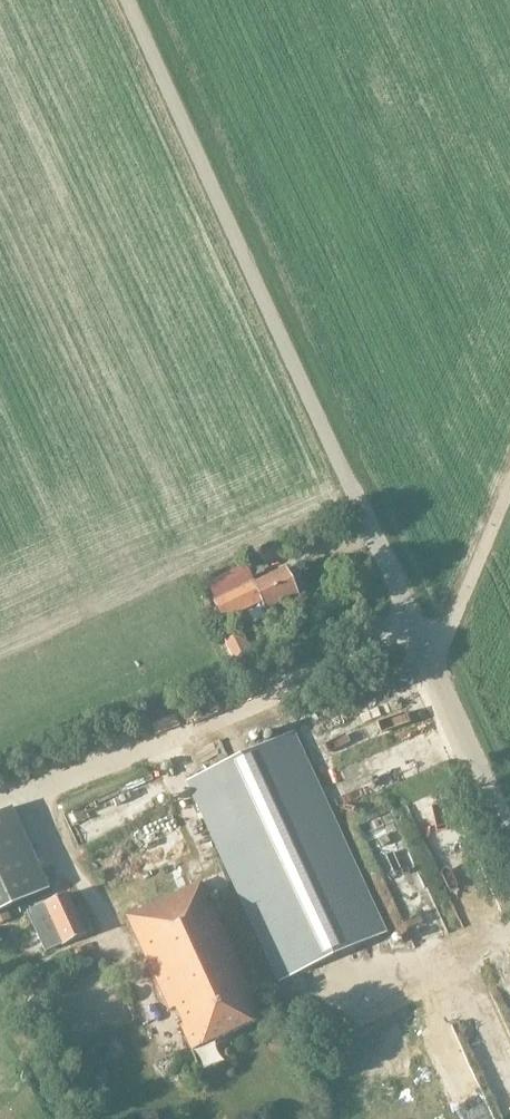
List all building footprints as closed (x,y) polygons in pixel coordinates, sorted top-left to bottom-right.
[(254,582),(246,565),(208,583),(216,600),(254,582)] [(297,598),(284,569),(212,604),(221,622),(259,604),(264,614),(297,598)] [(256,659),(243,633),(225,642),(238,668),(256,659)] [(339,715),(342,727),(361,722),(358,710),(339,715)] [(383,933),(290,734),(187,783),(279,981),(383,933)] [(434,745),(355,771),(361,789),(440,762),(434,745)] [(137,773),(71,801),(84,833),(151,805),(137,773)] [(9,809),(0,813),(0,913),(48,891),(9,809)] [(438,837),(456,825),(449,815),(431,827),(438,837)] [(123,867),(143,857),(178,839),(167,818),(112,846),(123,867)] [(251,994),(199,882),(124,917),(168,1012),(173,1009),(181,1026),(178,1028),(190,1052),(260,1019),(249,995),(251,994)] [(85,937),(66,894),(42,906),(61,947),(85,937)] [(458,1008),(432,1017),(438,1033),(464,1025),(458,1008)] [(106,1029),(125,1019),(120,1010),(101,1020),(106,1029)] [(460,1026),(439,1037),(476,1109),(497,1099),(460,1026)] [(497,1062),(509,1095),(509,1057),(497,1062)]
